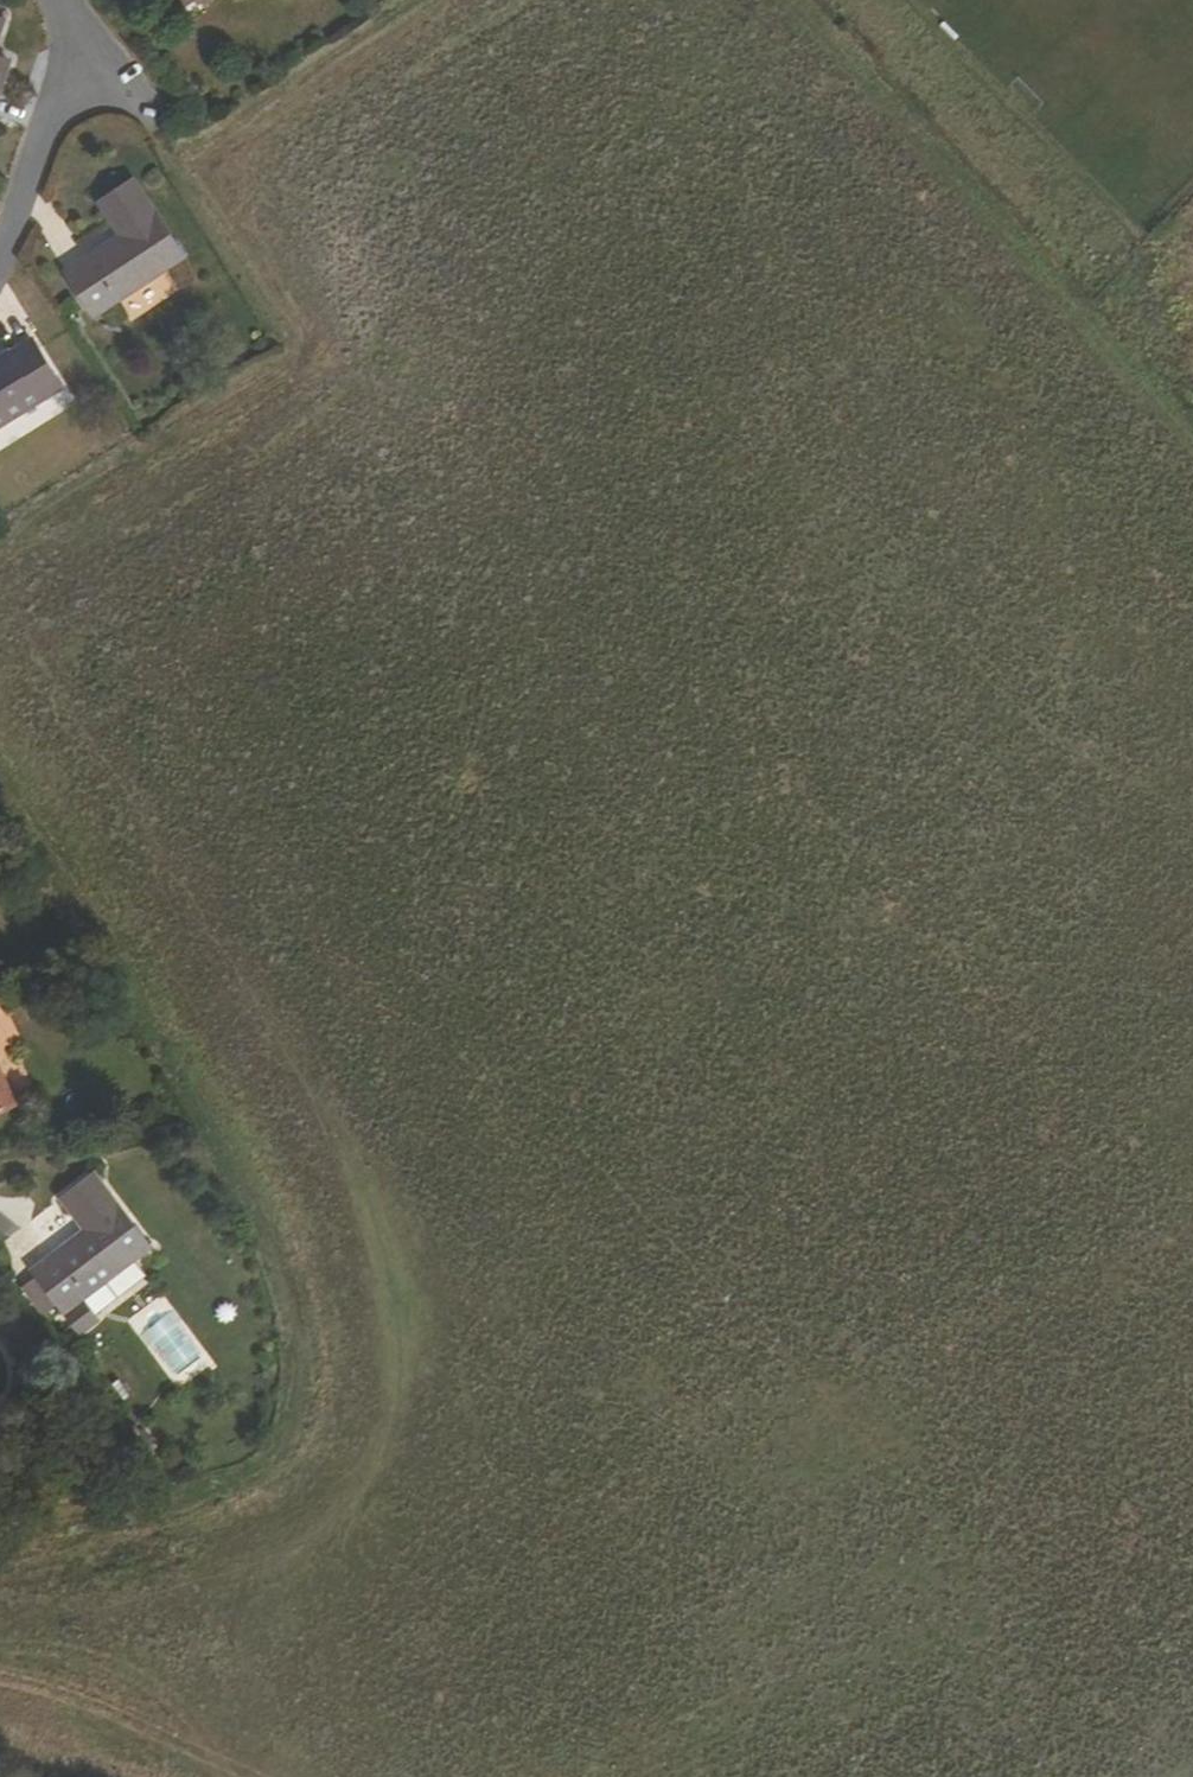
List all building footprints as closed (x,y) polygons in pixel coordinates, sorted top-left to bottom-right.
[(188,8),(199,0),(182,0),(188,8)] [(8,66),(0,63),(0,90),(8,66)] [(182,257),(131,181),(98,204),(119,237),(65,273),(94,316),(182,257)] [(0,363),(0,428),(62,390),(33,342),(0,363)] [(15,1107),(0,1075),(0,1114),(15,1107)] [(86,1232),(33,1273),(66,1314),(150,1250),(94,1177),(63,1201),(86,1232)]
